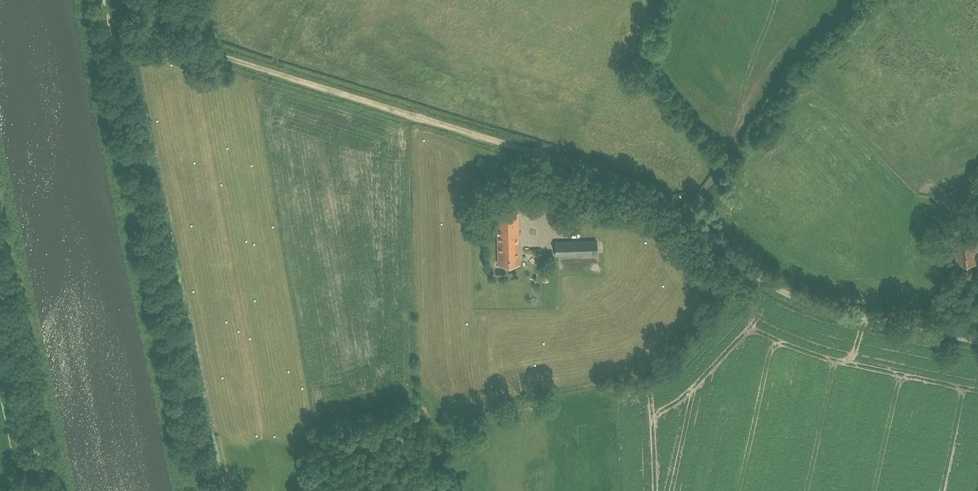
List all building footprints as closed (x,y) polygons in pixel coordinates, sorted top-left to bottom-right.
[(519,263),(518,213),(498,213),(499,264),(519,263)] [(597,254),(597,240),(555,241),(555,255),(597,254)] [(955,242),(957,264),(977,263),(977,250),(977,241),(955,242)]
